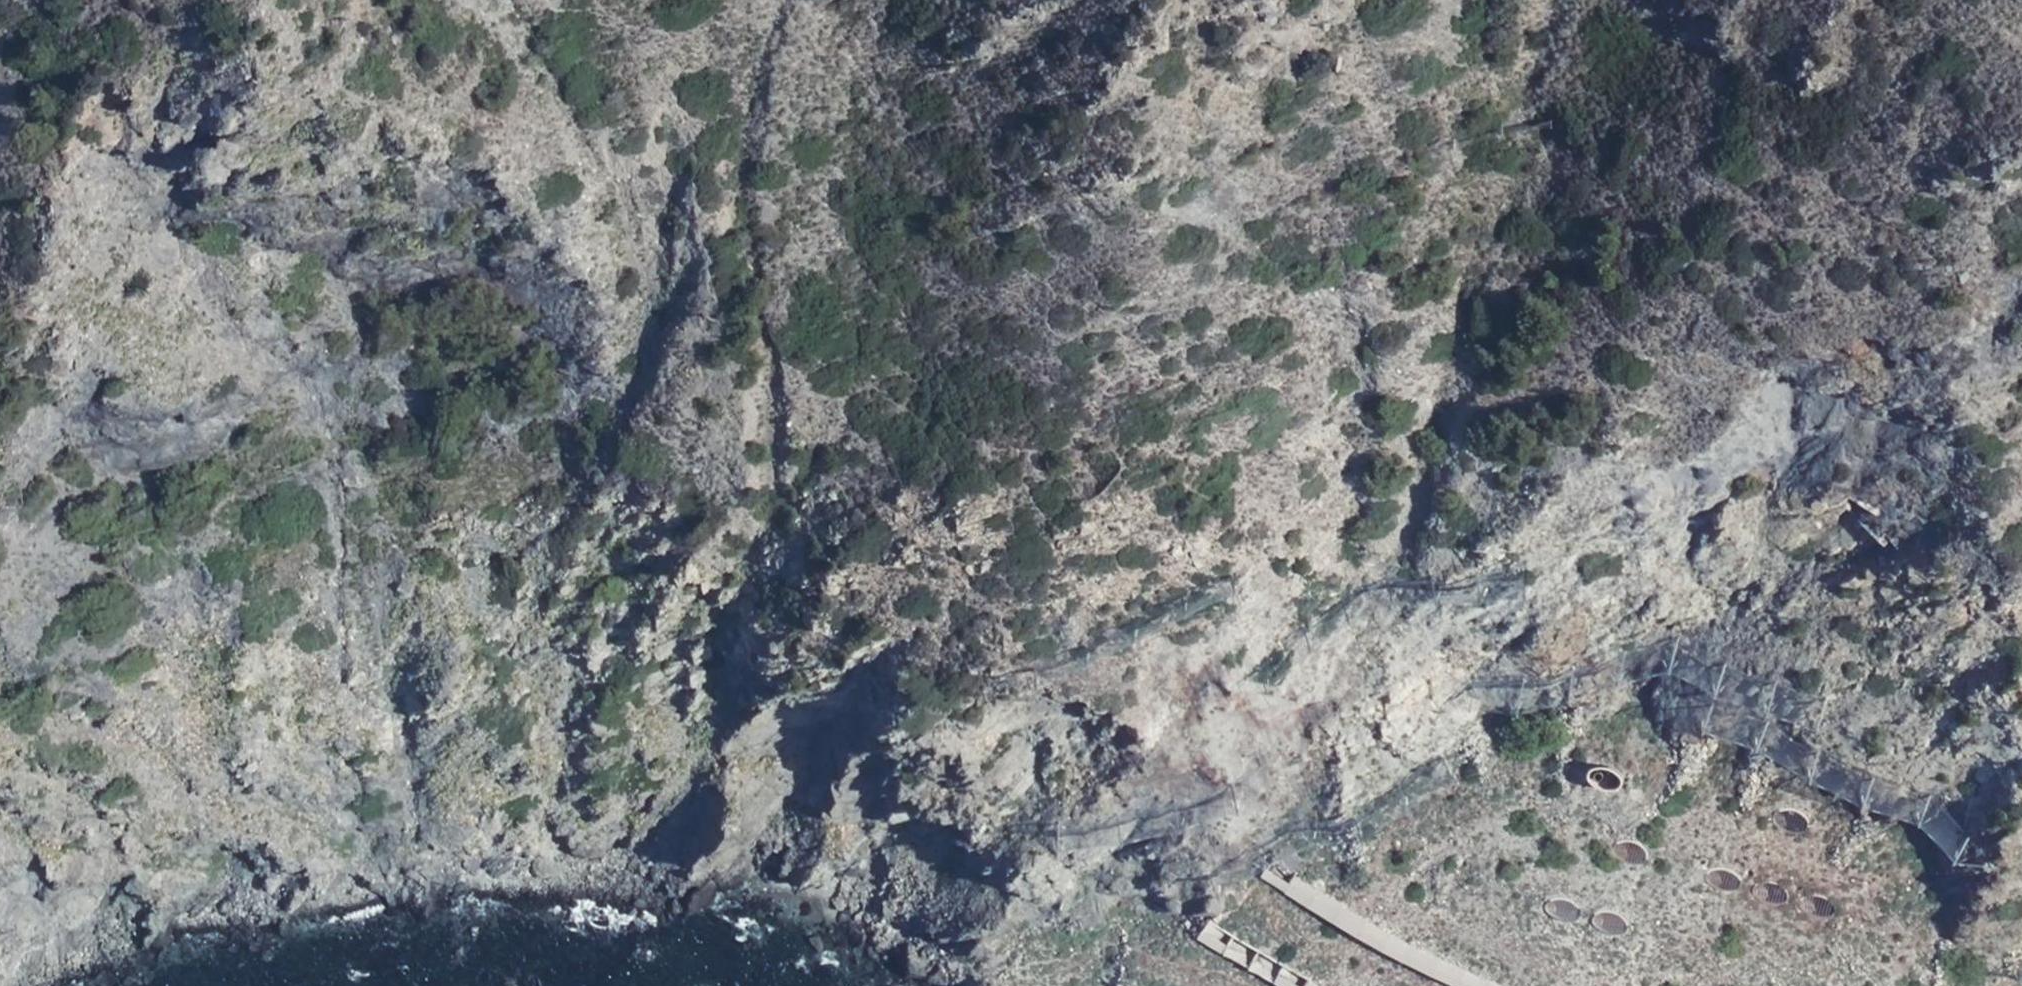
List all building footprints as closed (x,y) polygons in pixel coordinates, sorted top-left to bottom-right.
[(1592,762),(1590,775),(1617,780),(1619,766),(1592,762)]
